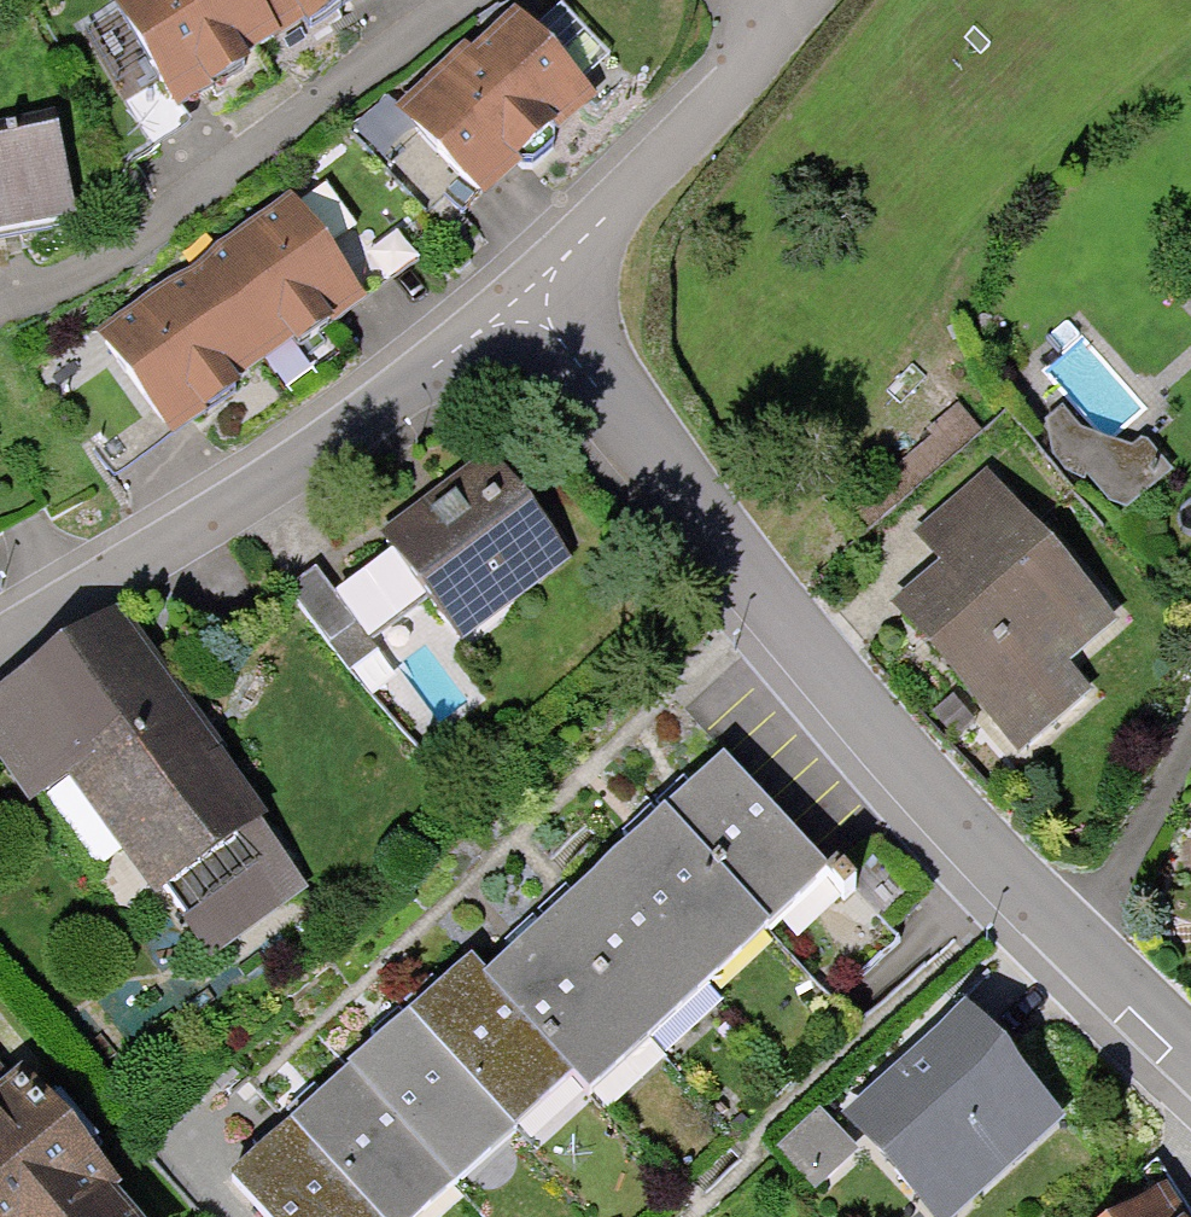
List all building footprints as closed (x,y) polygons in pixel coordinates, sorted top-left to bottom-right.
[(158,77),(178,112),(247,73),(238,57),(298,22),(309,41),(379,0),(113,0),(158,77)] [(511,7),(394,115),(483,211),(600,103),(511,7)] [(52,112),(0,122),(0,234),(75,218),(52,112)] [(293,198),(101,331),(151,404),(171,433),(364,300),(343,270),(293,198)] [(1075,433),(1053,412),(1039,428),(1053,469),(1130,513),(1172,475),(1140,441),(1129,451),(1075,433)] [(420,509),(381,537),(393,554),(428,602),(459,644),(568,565),(491,458),(420,509)] [(938,568),(890,609),(1015,757),(1091,693),(1066,663),(1112,625),(986,475),(912,537),(938,568)] [(372,642),(428,602),(393,554),(335,596),(316,571),(288,591),(349,673),(379,651),(372,642)] [(268,813),(211,733),(122,609),(0,696),(0,761),(29,802),(66,776),(149,893),(164,882),(216,954),(308,888),(259,820),(268,813)] [(226,1179),(262,1216),(417,1216),(573,1072),(593,1094),(829,875),(722,760),(690,791),(638,838),(599,874),(533,935),(483,982),(462,960),(432,988),(376,1040),(320,1091),(260,1147),(226,1179)] [(840,1117),(933,1216),(948,1216),(1060,1113),(960,1005),(840,1117)] [(0,1081),(0,1216),(137,1216),(16,1068),(0,1081)] [(815,1198),(866,1168),(841,1124),(789,1154),(815,1198)] [(1112,1216),(1173,1216),(1153,1189),(1112,1216)]
